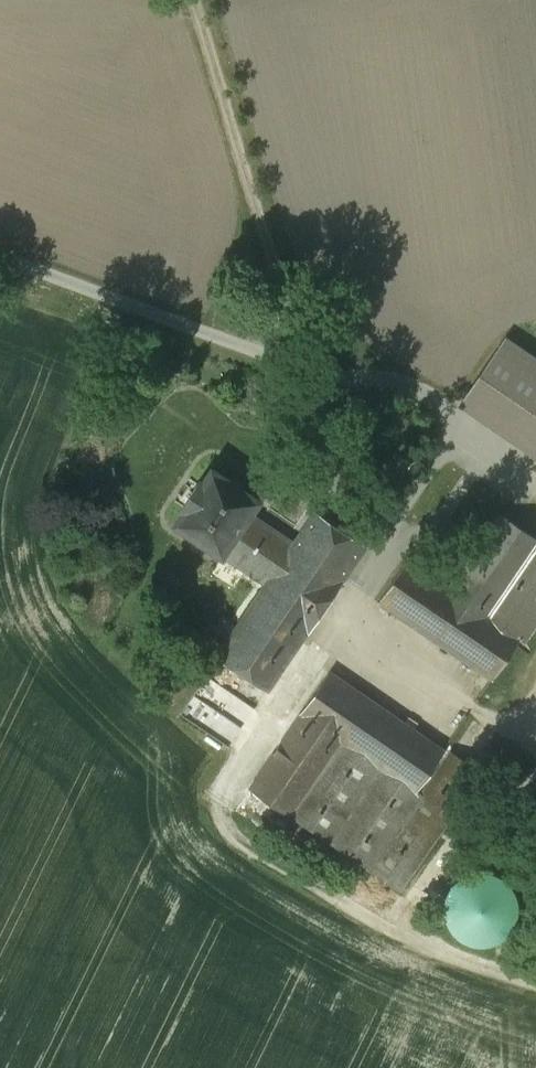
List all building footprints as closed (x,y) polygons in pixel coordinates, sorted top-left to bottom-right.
[(497,337),(453,403),(535,459),(535,363),(497,337)] [(261,501),(212,468),(203,482),(201,480),(181,509),(183,511),(174,524),(223,557),(224,555),(252,514),(261,501)] [(268,688),(364,546),(316,514),(296,544),(252,514),(224,555),(267,584),(219,655),(268,688)] [(535,615),(535,552),(496,524),(454,585),(410,555),(374,607),(487,686),(535,615)] [(440,758),(330,680),(251,792),(397,895),(449,821),(413,796),(440,758)] [(490,872),(478,871),(466,875),(455,882),(448,892),(444,904),(444,916),(449,928),(457,938),(467,944),(480,947),(492,946),(503,940),(512,932),(518,920),(520,908),(517,896),(511,885),(502,877),(490,872)]
